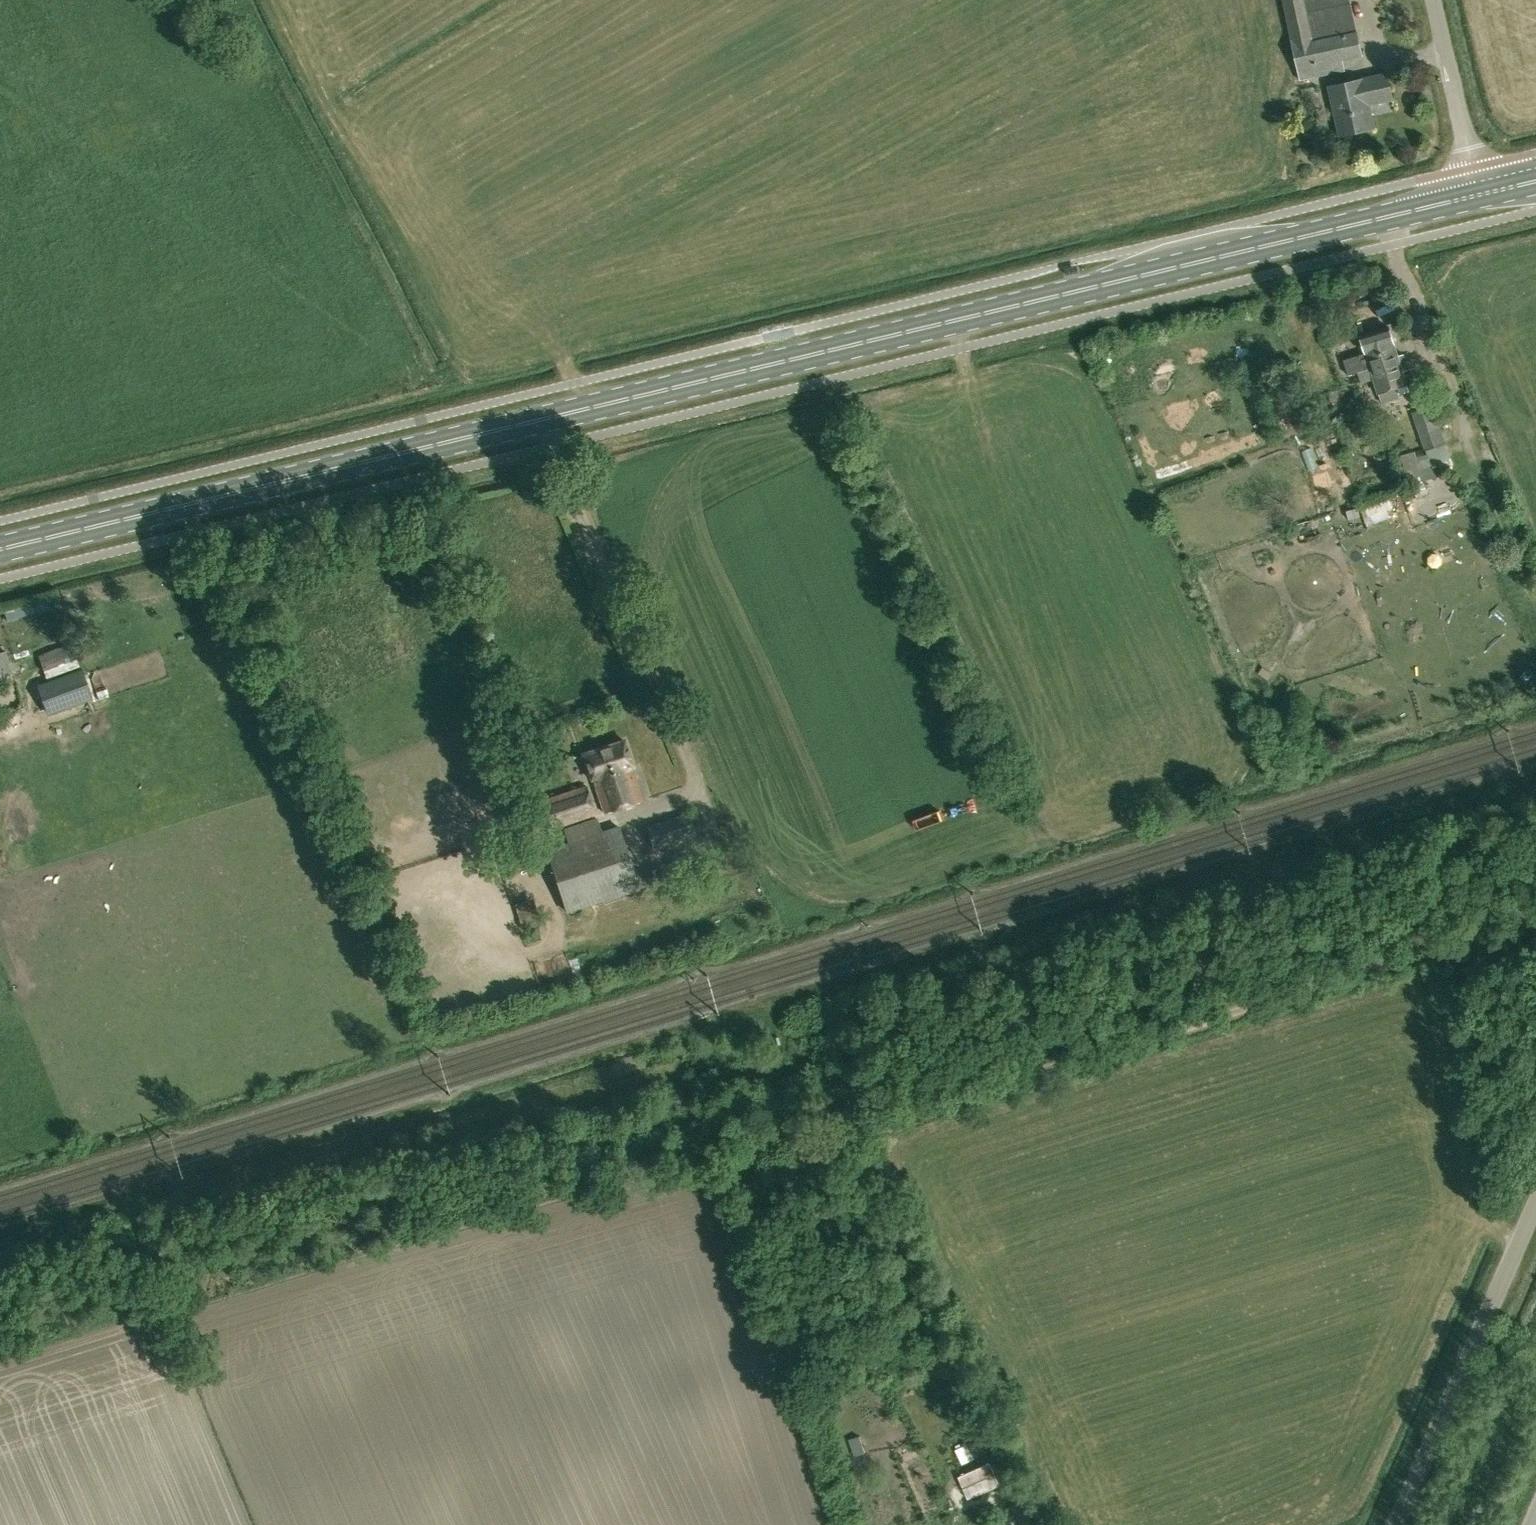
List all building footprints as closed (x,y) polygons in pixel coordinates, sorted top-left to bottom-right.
[(1351,0),(1282,0),(1301,81),(1346,71),(1344,61),(1364,56),(1351,0)] [(1393,99),(1387,74),(1330,87),(1340,136),(1374,128),(1369,104),(1393,99)] [(1389,327),(1360,336),(1365,353),(1343,360),(1348,376),(1371,369),(1373,376),(1378,394),(1381,403),(1399,398),(1396,388),(1406,385),(1402,372),(1408,370),(1404,359),(1398,360),(1393,344),(1394,344),(1389,327)] [(1412,412),(1431,465),(1450,458),(1431,405),(1412,412)] [(1413,452),(1401,456),(1410,486),(1423,482),(1413,452)] [(72,643),(38,655),(44,671),(77,659),(72,643)] [(0,652),(0,678),(14,674),(6,650),(0,652)] [(91,693),(82,669),(37,686),(46,710),(91,693)] [(627,742),(583,756),(592,782),(594,781),(604,812),(642,800),(632,769),(635,768),(627,742)] [(586,785),(539,801),(548,829),(596,813),(586,785)] [(689,812),(646,826),(653,848),(696,834),(689,812)] [(638,888),(618,827),(547,851),(567,912),(638,888)]
